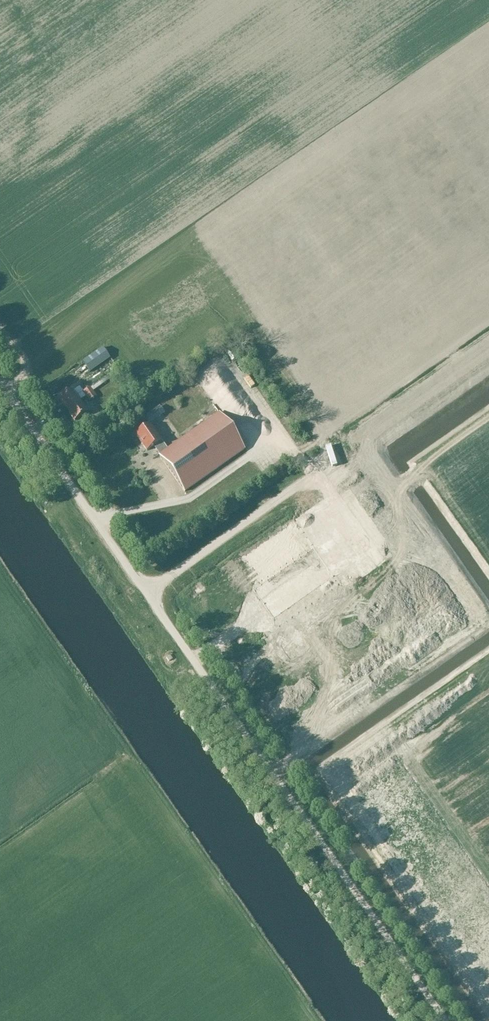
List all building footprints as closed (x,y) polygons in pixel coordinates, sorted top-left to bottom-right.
[(90,359),(101,355),(98,348),(87,352),(90,359)] [(84,392),(87,396),(94,391),(91,387),(84,392)] [(60,399),(68,410),(80,401),(73,390),(60,399)] [(94,391),(87,396),(90,402),(97,397),(94,391)] [(80,401),(68,410),(76,421),(88,412),(80,401)] [(159,452),(186,492),(246,450),(219,411),(166,447),(163,441),(151,424),(136,435),(148,451),(155,446),(159,452)] [(344,505),(349,516),(355,513),(350,502),(344,505)] [(275,624),(279,631),(287,627),(283,620),(275,624)] [(290,628),(273,635),(282,655),(298,648),(290,628)] [(357,672),(365,667),(362,662),(354,667),(357,672)]
